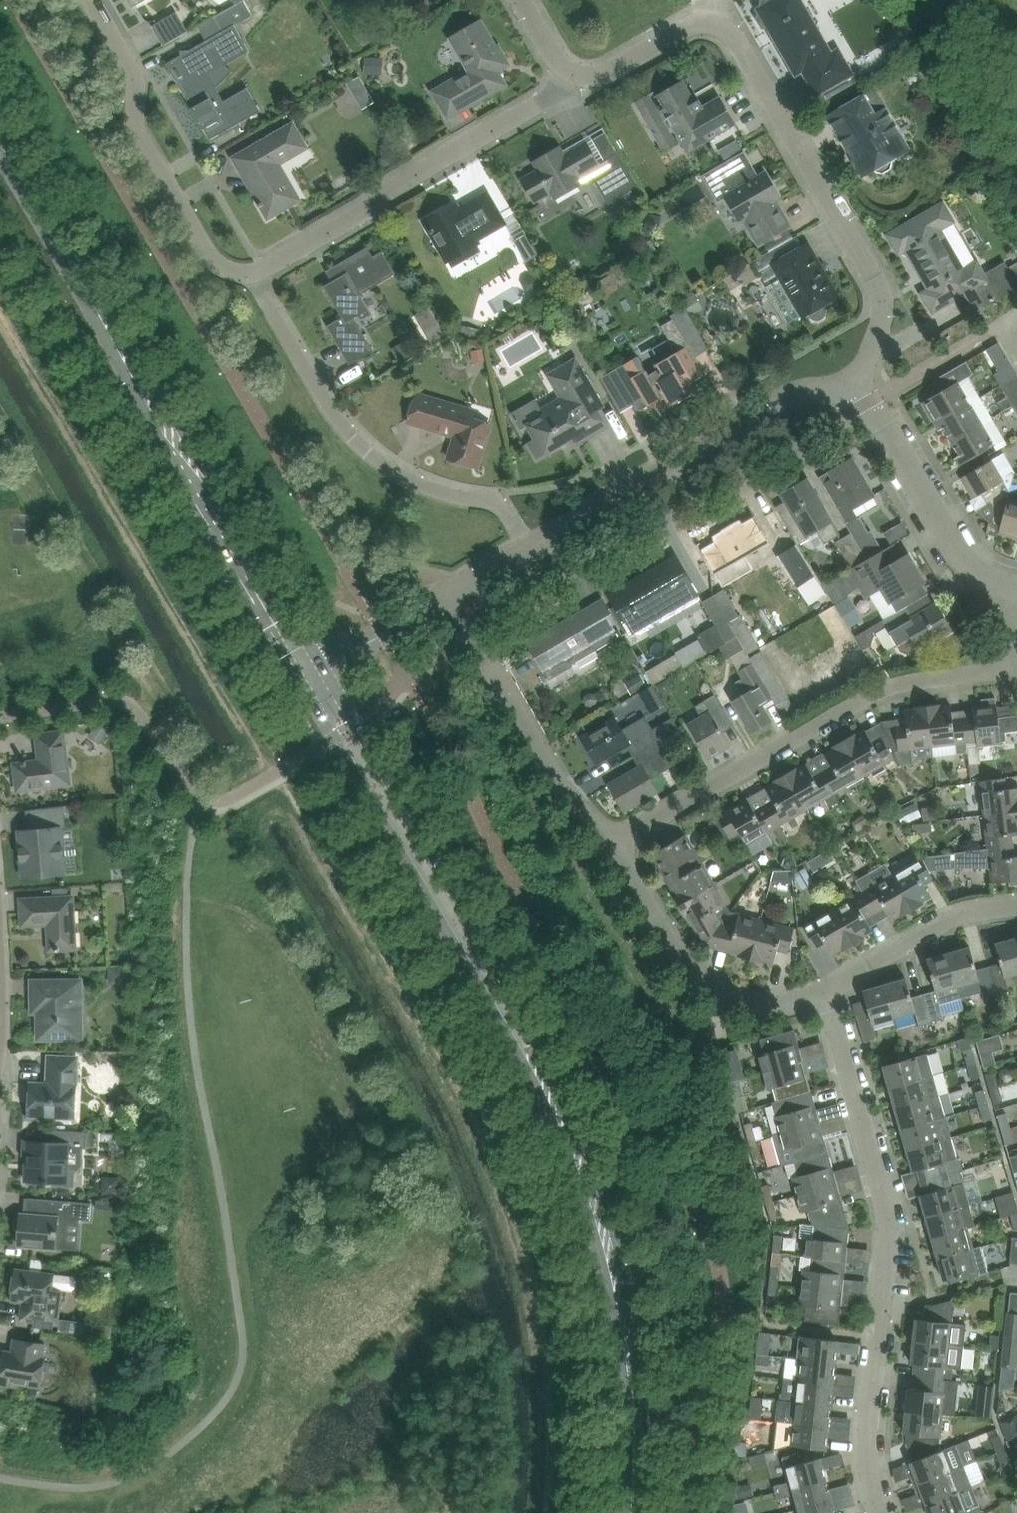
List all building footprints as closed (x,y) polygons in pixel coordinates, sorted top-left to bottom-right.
[(224,101),(209,75),(250,51),(235,26),(253,16),(244,0),(243,0),(236,4),(198,26),(206,41),(190,51),(181,51),(181,55),(168,63),(165,60),(165,61),(174,71),(175,70),(179,78),(176,80),(210,140),(231,128),(232,130),(241,128),(240,123),(261,111),(247,88),(224,101)] [(757,9),(760,14),(757,18),(763,27),(768,27),(795,75),(802,71),(816,96),(821,104),(864,79),(858,69),(852,72),(838,49),(831,53),(801,0),(765,0),(762,2),(762,7),(757,9)] [(177,12),(169,16),(152,26),(164,46),(181,36),(188,31),(184,24),(177,14),(177,12)] [(443,85),(432,91),(438,102),(446,116),(447,115),(457,110),(468,104),(470,107),(506,85),(498,71),(497,69),(501,67),(503,59),(501,55),(503,54),(498,45),(496,46),(481,20),(473,25),(470,22),(465,20),(461,22),(458,25),(457,29),(458,34),(450,38),(468,70),(454,79),(443,85)] [(367,56),(365,75),(379,76),(380,57),(367,56)] [(360,75),(347,83),(353,93),(366,86),(360,75)] [(655,92),(635,103),(645,120),(650,129),(666,120),(669,118),(682,142),(687,151),(688,151),(718,134),(735,124),(720,97),(703,107),(699,100),(695,103),(686,88),(682,81),(672,87),(657,96),(655,92)] [(859,99),(846,106),(828,116),(848,150),(851,148),(866,173),(874,169),(876,171),(883,173),(890,169),(892,162),(890,159),(908,149),(882,105),(868,114),(859,99)] [(250,148),(233,158),(243,175),(247,173),(253,183),(249,185),(259,203),(258,205),(259,208),(261,207),(263,206),(269,217),(271,221),(306,200),(285,164),(308,150),(304,142),(294,125),(293,123),(250,148)] [(740,139),(730,144),(734,152),(744,146),(740,139)] [(538,170),(521,179),(531,197),(534,202),(535,203),(551,193),(555,199),(568,192),(581,184),(577,178),(589,171),(593,178),(608,204),(638,187),(617,153),(606,159),(598,164),(596,159),(586,142),(564,155),(560,147),(533,162),(538,170)] [(759,244),(772,236),(790,226),(775,201),(781,198),(766,172),(758,177),(744,153),(704,176),(718,201),(726,197),(740,221),(744,219),(759,244)] [(456,205),(425,222),(435,240),(445,258),(447,261),(458,255),(478,243),(476,240),(504,223),(497,211),(487,194),(459,210),(456,205)] [(905,225),(887,235),(898,254),(906,250),(929,290),(921,294),(932,313),(955,300),(966,319),(1016,289),(1016,283),(1008,268),(987,279),(977,262),(976,262),(953,222),(954,222),(943,203),(905,225)] [(527,235),(515,241),(527,262),(539,255),(527,235)] [(807,244),(790,254),(773,264),(781,278),(766,287),(787,324),(794,320),(802,316),(803,316),(808,313),(811,318),(816,320),(821,319),(825,315),(825,310),(823,305),(837,296),(827,278),(822,280),(816,270),(821,267),(807,244)] [(344,355),(367,341),(354,318),(369,310),(360,295),(396,274),(382,251),(373,257),(367,247),(332,268),(333,271),(332,275),(335,280),(324,286),(342,317),(327,326),(344,355)] [(1016,282),(1016,261),(1008,266),(1016,282)] [(750,263),(736,271),(745,286),(759,278),(750,263)] [(694,297),(684,303),(691,316),(702,310),(694,297)] [(676,318),(673,320),(662,326),(669,339),(675,336),(679,343),(682,341),(687,338),(685,335),(676,318)] [(440,327),(426,335),(431,343),(444,335),(440,327)] [(686,347),(675,353),(657,364),(646,370),(638,356),(613,371),(633,405),(637,412),(648,406),(650,409),(663,401),(662,399),(665,397),(671,406),(691,394),(698,391),(692,382),(706,374),(705,373),(696,357),(689,346),(690,346),(689,345),(686,347)] [(1012,365),(1005,354),(998,359),(995,360),(1001,371),(998,372),(996,378),(1000,385),(1016,376),(1016,374),(1012,365)] [(604,408),(594,390),(576,359),(548,375),(561,398),(542,409),(545,415),(527,425),(535,439),(528,442),(537,458),(568,440),(573,447),(607,427),(598,411),(604,408)] [(941,392),(923,402),(935,424),(970,403),(963,391),(958,383),(968,377),(973,374),(967,362),(966,362),(940,377),(947,388),(941,392)] [(1007,397),(1014,393),(1016,391),(1016,376),(1000,385),(1007,397)] [(1007,397),(1013,406),(1016,403),(1016,391),(1007,397)] [(436,400),(417,394),(408,422),(455,436),(448,459),(477,467),(490,425),(471,419),(463,417),(465,408),(436,400)] [(940,422),(952,442),(982,424),(970,403),(935,424),(936,424),(940,422)] [(994,446),(982,424),(952,442),(964,463),(994,446)] [(1004,453),(991,460),(978,468),(961,478),(973,499),(981,494),(987,504),(1009,492),(1010,492),(1014,476),(1012,473),(1014,472),(1004,453)] [(858,519),(857,517),(852,509),(864,502),(873,497),(851,459),(844,463),(839,460),(833,464),(833,470),(829,471),(833,478),(823,484),(845,523),(845,524),(851,533),(863,552),(867,560),(883,551),(871,531),(868,532),(860,517),(858,519)] [(839,536),(807,480),(782,494),(786,501),(776,507),(798,545),(804,556),(805,556),(799,545),(809,539),(807,536),(816,530),(824,544),(839,536)] [(999,533),(1016,538),(1016,502),(1009,500),(1010,493),(1010,492),(1009,492),(987,504),(979,509),(986,520),(989,521),(1001,524),(999,533)] [(703,559),(705,563),(707,562),(715,575),(770,543),(754,516),(742,523),(740,519),(711,536),(714,541),(700,549),(705,558),(703,559)] [(902,521),(887,529),(893,540),(908,531),(902,521)] [(867,560),(863,552),(851,533),(835,542),(852,569),(867,560)] [(798,545),(779,556),(787,570),(791,568),(799,582),(814,573),(804,556),(798,545)] [(851,569),(861,586),(866,596),(868,595),(882,587),(890,602),(899,597),(906,593),(920,585),(924,583),(907,555),(901,559),(893,546),(893,545),(892,545),(883,551),(867,560),(852,569),(851,569)] [(611,598),(609,599),(610,601),(613,607),(629,634),(698,595),(678,559),(661,569),(659,566),(636,579),(638,582),(624,590),(611,598)] [(851,569),(823,585),(835,604),(847,597),(846,595),(861,586),(851,569)] [(724,590),(713,596),(728,622),(736,636),(743,648),(752,663),(773,699),(772,700),(774,704),(776,707),(776,706),(786,722),(798,715),(788,699),(749,632),(739,615),(724,590)] [(715,624),(697,634),(699,638),(708,652),(720,645),(736,636),(728,622),(713,596),(702,602),(703,604),(715,624)] [(540,635),(527,642),(534,654),(544,671),(544,672),(567,659),(570,665),(575,662),(577,665),(582,666),(595,659),(596,654),(595,652),(623,635),(612,617),(602,599),(555,626),(558,630),(549,635),(547,631),(546,630),(540,633),(540,635)] [(906,608),(883,621),(886,625),(897,645),(901,651),(906,653),(914,654),(920,652),(921,651),(919,648),(951,630),(936,605),(933,607),(913,618),(907,607),(906,608)] [(863,620),(850,628),(855,637),(868,629),(863,620)] [(883,620),(871,627),(871,628),(874,631),(886,625),(883,621),(883,620)] [(868,629),(855,637),(863,650),(871,646),(874,636),(874,631),(871,627),(868,629)] [(736,636),(720,645),(727,658),(730,656),(743,648),(736,636)] [(743,648),(730,656),(732,661),(738,671),(743,678),(736,682),(743,694),(732,700),(741,716),(751,734),(755,732),(760,733),(767,729),(769,724),(772,722),(765,709),(762,705),(772,700),(773,699),(752,663),(743,648)] [(642,691),(651,710),(663,704),(654,686),(642,691)] [(730,723),(720,706),(714,695),(704,701),(710,711),(687,725),(708,759),(730,746),(720,729),(730,723)] [(964,723),(966,743),(966,748),(1001,744),(999,730),(1016,728),(1016,716),(1016,715),(1013,716),(1012,711),(997,712),(996,698),(981,699),(982,706),(973,707),(974,722),(964,723)] [(927,706),(932,747),(933,757),(967,753),(966,748),(966,743),(964,723),(953,724),(951,705),(941,706),(940,704),(927,706)] [(887,728),(885,729),(887,732),(898,757),(902,764),(911,764),(909,750),(932,747),(927,706),(914,707),(915,709),(904,710),(905,716),(906,725),(887,727),(887,728)] [(599,727),(581,737),(597,763),(625,747),(627,745),(633,756),(679,730),(672,718),(652,730),(645,718),(622,731),(614,718),(599,727)] [(855,734),(844,740),(865,776),(898,757),(887,732),(885,729),(869,738),(865,730),(856,735),(855,734)] [(640,767),(609,785),(624,811),(657,792),(650,779),(673,766),(665,753),(664,753),(662,751),(674,744),(675,746),(677,744),(681,751),(689,746),(680,730),(679,730),(633,756),(640,767)] [(69,784),(65,752),(63,732),(37,736),(40,761),(26,763),(26,761),(22,762),(22,763),(14,765),(18,790),(69,784)] [(832,766),(823,772),(835,793),(865,776),(844,740),(832,747),(833,748),(825,753),(832,766)] [(840,801),(835,793),(823,772),(813,777),(806,764),(797,770),(796,768),(785,774),(806,810),(825,799),(829,807),(840,801)] [(764,805),(764,806),(776,827),(780,825),(806,810),(785,774),(774,781),(774,783),(766,788),(774,802),(765,807),(764,805)] [(980,781),(984,815),(1016,811),(1016,788),(1005,789),(1004,778),(980,781)] [(747,798),(726,810),(739,832),(747,845),(773,829),(776,827),(764,806),(754,811),(747,798)] [(65,806),(57,807),(37,809),(39,829),(18,831),(23,878),(65,874),(61,829),(67,828),(65,806)] [(726,810),(715,817),(727,838),(727,839),(730,837),(739,832),(726,810)] [(988,849),(1012,846),(1011,835),(1016,835),(1016,811),(984,815),(988,849)] [(663,875),(680,865),(697,855),(685,834),(651,854),(663,875)] [(1014,857),(1012,846),(988,849),(955,853),(955,868),(990,868),(992,883),(1010,881),(1010,885),(1016,885),(1016,856),(1014,857)] [(818,854),(807,861),(813,871),(824,865),(818,854)] [(672,894),(679,905),(715,884),(697,855),(680,865),(685,875),(669,884),(674,893),(672,894)] [(921,858),(892,875),(912,911),(924,904),(923,902),(932,897),(924,884),(933,879),(923,862),(921,858)] [(806,868),(794,874),(801,887),(813,880),(806,868)] [(901,917),(912,911),(892,875),(862,892),(867,900),(876,894),(891,921),(900,915),(901,917)] [(715,884),(679,905),(685,917),(687,915),(693,924),(704,946),(717,930),(722,924),(715,911),(727,904),(715,884)] [(862,892),(833,909),(854,945),(865,938),(864,937),(873,931),(858,905),(867,900),(862,892)] [(73,897),(41,899),(21,900),(22,926),(48,924),(50,950),(56,950),(56,952),(59,952),(59,950),(76,949),(73,897)] [(842,952),(854,945),(833,909),(803,926),(816,948),(825,943),(832,955),(841,950),(842,952)] [(717,930),(704,946),(729,952),(738,954),(738,956),(750,960),(761,920),(738,914),(735,927),(722,924),(717,930)] [(761,920),(750,960),(763,963),(764,961),(773,964),(777,950),(787,953),(794,928),(761,920)] [(988,966),(996,995),(1009,991),(1005,977),(1016,974),(1016,939),(1016,938),(995,944),(1001,963),(988,966)] [(970,947),(948,953),(961,998),(982,992),(984,998),(996,995),(988,966),(976,970),(970,947)] [(940,1004),(961,998),(948,953),(927,959),(935,991),(923,994),(931,1022),(944,1019),(940,1004)] [(126,969),(110,969),(110,978),(117,984),(126,983),(126,969)] [(906,979),(884,985),(894,1018),(915,1012),(919,1026),(931,1022),(923,994),(911,997),(906,979)] [(51,981),(31,981),(31,1001),(37,1001),(37,1013),(38,1039),(58,1039),(76,1039),(81,1039),(81,1013),(81,981),(51,981)] [(873,1024),(894,1018),(884,985),(863,991),(868,1010),(856,1013),(864,1041),(876,1038),(873,1024)] [(759,1055),(764,1072),(821,1056),(821,1055),(803,1061),(794,1030),(760,1039),(764,1053),(759,1055)] [(976,1041),(984,1068),(996,1065),(993,1052),(1004,1049),(1000,1034),(976,1041)] [(963,1051),(968,1065),(977,1063),(969,1037),(958,1041),(961,1052),(963,1051)] [(732,1081),(739,1079),(741,1078),(733,1050),(718,1054),(726,1083),(732,1081)] [(927,1053),(918,1056),(883,1066),(889,1088),(933,1075),(927,1053)] [(38,1119),(39,1117),(75,1118),(78,1057),(48,1056),(48,1073),(50,1073),(50,1084),(30,1083),(29,1106),(26,1106),(26,1118),(38,1119)] [(821,1056),(764,1072),(769,1090),(774,1088),(778,1101),(811,1092),(803,1061),(821,1056)] [(981,1078),(977,1063),(968,1065),(972,1080),(981,1078)] [(986,1074),(990,1089),(999,1086),(995,1071),(986,1074)] [(895,1108),(930,1099),(939,1096),(933,1075),(889,1088),(895,1108)] [(739,1079),(732,1081),(736,1098),(744,1096),(739,1079)] [(1003,1101),(999,1086),(990,1089),(994,1104),(1003,1101)] [(976,1092),(980,1107),(988,1104),(984,1089),(976,1092)] [(772,1102),(781,1133),(781,1134),(820,1122),(839,1117),(838,1117),(820,1122),(811,1092),(778,1101),(772,1102)] [(930,1099),(895,1108),(901,1129),(936,1120),(945,1117),(940,1096),(939,1096),(930,1099)] [(993,1119),(988,1104),(980,1107),(984,1122),(993,1119)] [(997,1116),(1002,1130),(1011,1128),(1011,1127),(1007,1116),(1007,1113),(997,1116)] [(781,1167),(795,1163),(829,1153),(820,1123),(839,1118),(839,1117),(820,1122),(781,1134),(781,1133),(772,1136),(781,1167)] [(901,1129),(907,1150),(942,1140),(936,1120),(901,1129)] [(744,1125),(749,1142),(756,1140),(752,1123),(744,1125)] [(1012,1130),(1011,1128),(1002,1130),(1006,1145),(1015,1143),(1012,1130)] [(26,1160),(25,1181),(45,1182),(44,1183),(48,1183),(48,1182),(54,1182),(53,1184),(71,1185),(74,1183),(74,1172),(72,1170),(67,1170),(68,1147),(83,1148),(86,1148),(86,1145),(87,1132),(75,1131),(55,1130),(54,1142),(32,1141),(27,1141),(26,1160)] [(942,1140),(907,1150),(913,1172),(917,1171),(920,1183),(947,1175),(963,1170),(960,1158),(957,1159),(951,1138),(942,1140)] [(756,1140),(749,1142),(754,1160),(761,1158),(756,1140)] [(799,1176),(793,1177),(798,1195),(837,1184),(856,1179),(855,1178),(837,1183),(829,1153),(795,1163),(799,1176)] [(947,1175),(920,1183),(924,1195),(920,1195),(926,1217),(961,1207),(961,1208),(969,1206),(960,1171),(963,1170),(947,1175)] [(856,1179),(837,1184),(798,1195),(803,1212),(808,1211),(812,1225),(814,1225),(849,1228),(837,1184),(856,1179)] [(761,1186),(766,1204),(774,1202),(769,1184),(761,1186)] [(995,1197),(1001,1218),(1010,1215),(1011,1215),(1016,1214),(1016,1205),(1013,1192),(995,1197)] [(21,1214),(18,1246),(38,1247),(55,1249),(58,1218),(70,1219),(83,1220),(90,1220),(91,1203),(72,1202),(42,1199),(29,1198),(28,1214),(21,1214)] [(96,1200),(96,1209),(111,1210),(112,1202),(96,1200)] [(778,1219),(774,1202),(766,1204),(771,1221),(778,1219)] [(961,1207),(926,1217),(932,1238),(967,1228),(975,1226),(969,1206),(961,1208),(961,1207)] [(800,1224),(799,1237),(807,1238),(805,1257),(811,1257),(846,1260),(865,1262),(846,1260),(847,1247),(849,1228),(814,1225),(812,1225),(800,1224)] [(967,1228),(932,1238),(938,1259),(973,1249),(967,1228)] [(774,1235),(772,1253),(780,1253),(782,1236),(774,1235)] [(981,1246),(973,1249),(938,1259),(944,1281),(952,1278),(953,1283),(989,1273),(981,1246)] [(804,1270),(802,1288),(861,1294),(862,1294),(842,1292),(846,1261),(865,1263),(865,1262),(846,1260),(811,1257),(805,1257),(802,1256),(800,1269),(804,1270)] [(771,1267),(769,1284),(777,1285),(779,1267),(771,1266),(771,1267)] [(74,1276),(55,1274),(15,1269),(11,1295),(18,1296),(17,1302),(23,1303),(20,1320),(58,1325),(62,1290),(72,1291),(76,1288),(77,1280),(74,1276)] [(767,1302),(775,1303),(777,1285),(769,1284),(767,1302)] [(805,1306),(804,1321),(839,1325),(842,1293),(861,1295),(861,1294),(802,1288),(800,1306),(805,1306)] [(913,1342),(950,1346),(964,1347),(966,1325),(952,1323),(955,1299),(932,1306),(930,1320),(916,1319),(913,1342)] [(1007,1313),(1016,1314),(1016,1304),(1009,1303),(1008,1312),(1007,1312),(1007,1313)] [(1007,1313),(1004,1334),(1016,1336),(1016,1314),(1007,1313)] [(100,1324),(98,1337),(110,1338),(112,1326),(100,1324)] [(759,1332),(757,1354),(769,1356),(771,1333),(759,1332)] [(1004,1334),(1001,1367),(1002,1367),(1016,1368),(1016,1336),(1004,1334)] [(991,1335),(989,1350),(998,1351),(1000,1336),(991,1335)] [(39,1387),(44,1358),(43,1357),(46,1341),(14,1336),(10,1359),(2,1357),(0,1370),(0,1384),(17,1387),(18,1384),(39,1387)] [(801,1337),(799,1359),(835,1363),(837,1341),(801,1337)] [(961,1369),(964,1347),(950,1346),(913,1342),(911,1364),(915,1364),(914,1377),(952,1381),(953,1369),(961,1369)] [(769,1356),(757,1354),(755,1364),(770,1366),(771,1356),(769,1356)] [(832,1384),(835,1363),(799,1359),(786,1357),(784,1379),(797,1380),(832,1384)] [(908,1388),(906,1411),(942,1415),(955,1417),(959,1382),(952,1381),(914,1377),(912,1389),(908,1388)] [(780,1393),(779,1400),(781,1400),(830,1406),(832,1384),(797,1380),(795,1395),(780,1393)] [(983,1385),(982,1415),(992,1416),(994,1386),(983,1385)] [(781,1400),(781,1407),(786,1408),(794,1409),(792,1423),(828,1427),(829,1415),(830,1406),(781,1400)] [(942,1415),(906,1411),(904,1433),(907,1434),(906,1442),(913,1461),(941,1451),(939,1447),(942,1415)] [(775,1439),(770,1440),(773,1450),(789,1445),(806,1447),(825,1449),(827,1439),(828,1427),(792,1423),(790,1438),(783,1437),(775,1439)] [(990,1438),(996,1453),(1005,1449),(999,1435),(990,1438)] [(957,1445),(941,1451),(913,1461),(910,1462),(918,1484),(965,1466),(957,1445)] [(1013,1470),(1005,1449),(996,1453),(1002,1467),(999,1469),(1001,1475),(1013,1470)] [(789,1482),(774,1486),(776,1493),(826,1479),(820,1458),(801,1463),(798,1453),(782,1457),(789,1482)] [(918,1484),(926,1504),(973,1486),(965,1466),(918,1484)] [(778,1500),(785,1497),(793,1495),(797,1510),(831,1500),(826,1479),(776,1493),(778,1500)] [(973,1486),(926,1504),(930,1512),(983,1512),(973,1486)] [(831,1500),(797,1510),(798,1512),(835,1512),(831,1500)]
